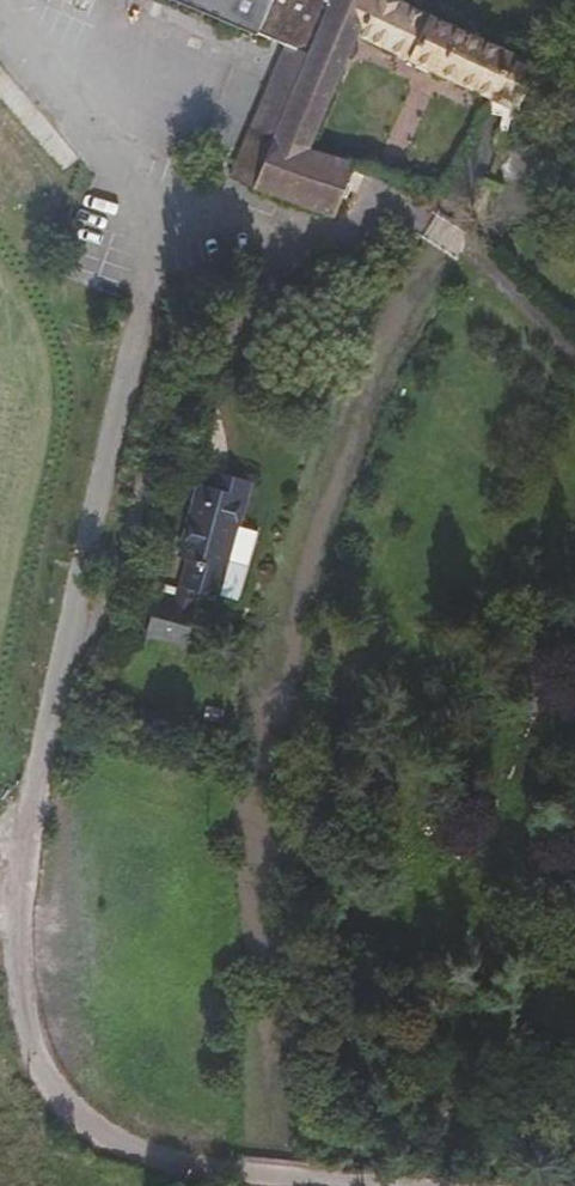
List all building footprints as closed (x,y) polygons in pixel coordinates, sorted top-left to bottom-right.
[(222,15),(255,30),(268,0),(186,0),(222,15)] [(255,30),(286,43),(243,149),(262,157),(250,185),(332,215),(354,160),(308,145),(357,32),(407,55),(408,57),(493,96),(516,108),(535,63),(521,56),(512,51),(429,12),(427,14),(398,0),(268,0),(255,30)] [(225,524),(233,526),(237,526),(246,485),(260,488),(270,452),(237,443),(227,479),(233,481),(229,498),(195,488),(176,555),(185,559),(177,586),(214,596),(221,568),(213,566),(225,524)] [(221,568),(233,526),(225,524),(213,566),(221,568)] [(147,642),(192,648),(197,606),(152,601),(147,642)]
